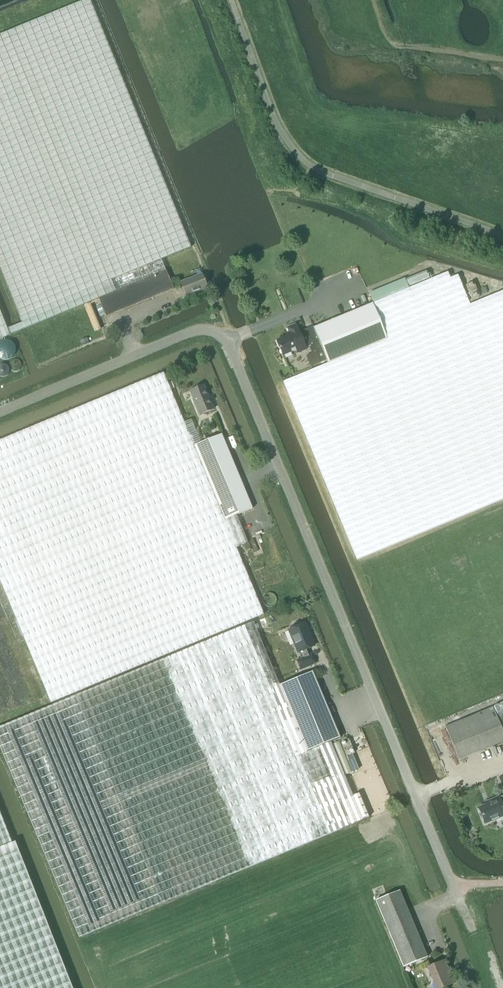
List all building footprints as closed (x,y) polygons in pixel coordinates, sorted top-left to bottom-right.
[(86,289),(91,301),(98,298),(104,314),(105,316),(173,289),(166,271),(161,259),(190,247),(89,0),(83,0),(0,34),(0,270),(19,317),(86,289)] [(283,381),(357,559),(502,499),(502,290),(469,304),(462,287),(457,275),(450,278),(447,272),(372,303),(313,327),(326,360),(327,363),(283,381)] [(201,274),(180,282),(186,296),(206,287),(201,274)] [(471,299),(479,295),(473,282),(465,285),(471,299)] [(19,317),(21,323),(7,328),(0,312),(0,339),(10,335),(9,335),(91,301),(86,289),(19,317)] [(104,314),(101,305),(96,307),(100,316),(104,314)] [(286,337),(276,341),(282,356),(296,350),(297,352),(306,349),(306,347),(309,346),(311,353),(306,355),(311,367),(326,360),(313,327),(312,326),(299,331),(298,329),(297,329),(295,323),(287,327),(289,332),(284,334),(286,337)] [(193,445),(163,372),(0,440),(0,582),(50,703),(263,614),(236,548),(247,543),(236,515),(224,519),(193,445)] [(199,414),(213,409),(203,384),(189,390),(199,414)] [(221,434),(193,445),(224,519),(236,515),(252,508),(221,434)] [(312,671),(279,685),(252,621),(0,726),(0,750),(78,937),(368,817),(358,793),(352,795),(330,742),(340,738),(312,671)] [(311,646),(306,634),(308,633),(304,623),(299,624),(298,623),(296,622),(293,623),(292,625),(293,627),(288,629),(297,652),(298,652),(301,659),(296,660),(300,668),(314,663),(310,655),(308,656),(305,649),(311,646)] [(445,726),(458,759),(502,741),(502,702),(493,706),(494,706),(445,726)] [(341,742),(346,756),(354,753),(348,739),(341,742)] [(358,768),(354,758),(348,761),(352,770),(358,768)] [(498,797),(485,802),(486,805),(478,808),(484,823),(502,815),(502,810),(500,803),(502,802),(502,795),(498,797)] [(15,842),(11,843),(0,815),(0,987),(72,987),(15,842)] [(427,957),(399,890),(375,900),(403,967),(427,957)] [(447,969),(443,960),(427,967),(435,987),(441,987),(455,982),(449,968),(447,969)]
